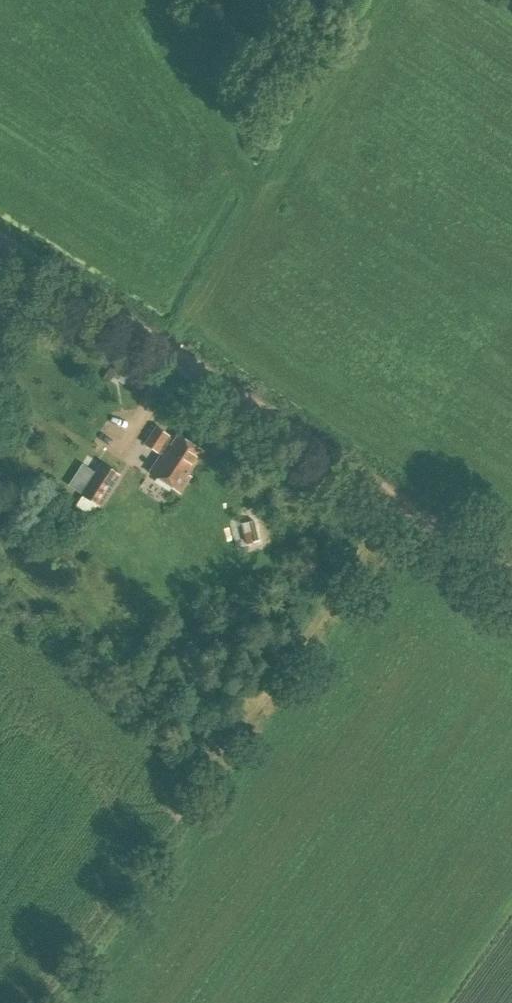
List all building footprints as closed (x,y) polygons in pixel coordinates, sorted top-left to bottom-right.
[(101,380),(108,385),(112,377),(124,384),(128,376),(110,365),(101,380)] [(149,473),(179,493),(190,477),(187,475),(202,452),(177,435),(174,440),(154,426),(142,444),(163,457),(161,459),(159,457),(149,473)] [(74,506),(89,515),(95,505),(98,507),(119,475),(99,462),(78,495),(80,496),(74,506)]
